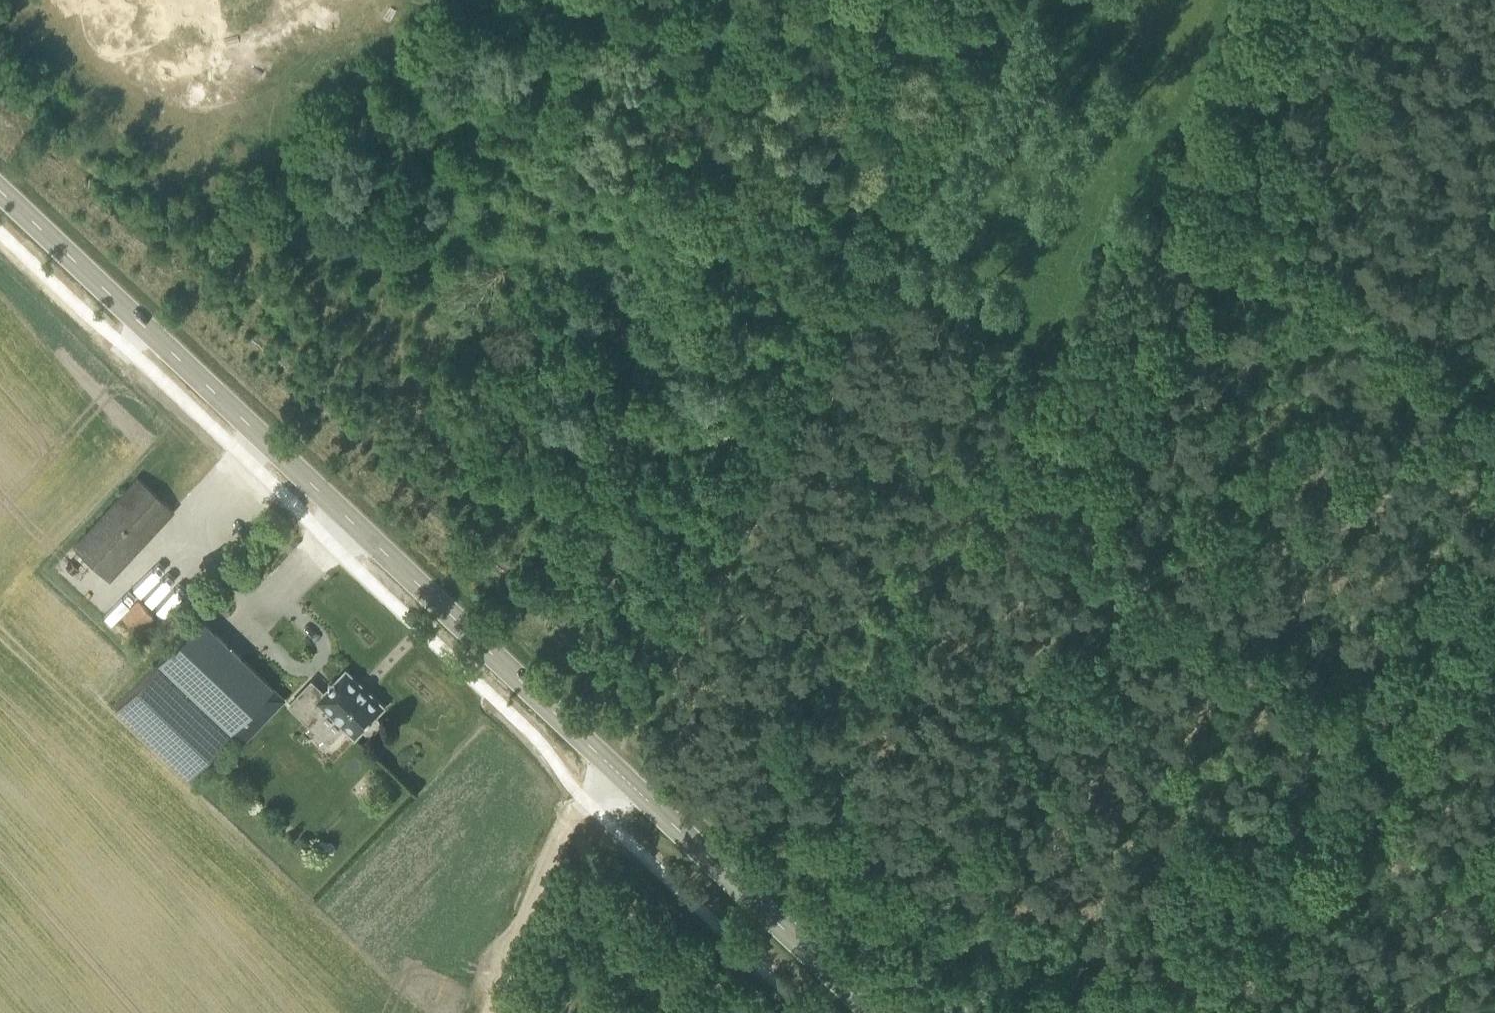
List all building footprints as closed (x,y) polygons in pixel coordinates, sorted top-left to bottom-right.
[(73,546),(109,579),(174,509),(138,476),(73,546)] [(136,600),(121,615),(138,633),(153,618),(136,600)] [(200,617),(186,631),(116,705),(188,774),(273,686),(200,617)] [(290,703),(313,725),(327,710),(354,736),(363,726),(366,729),(370,729),(373,728),(376,725),(377,722),(377,718),(374,715),(383,706),(369,692),(370,691),(361,683),(360,684),(345,670),(334,681),(328,681),(328,688),(323,693),(311,681),(290,703)] [(701,725),(690,715),(682,724),(692,734),(701,725)]
